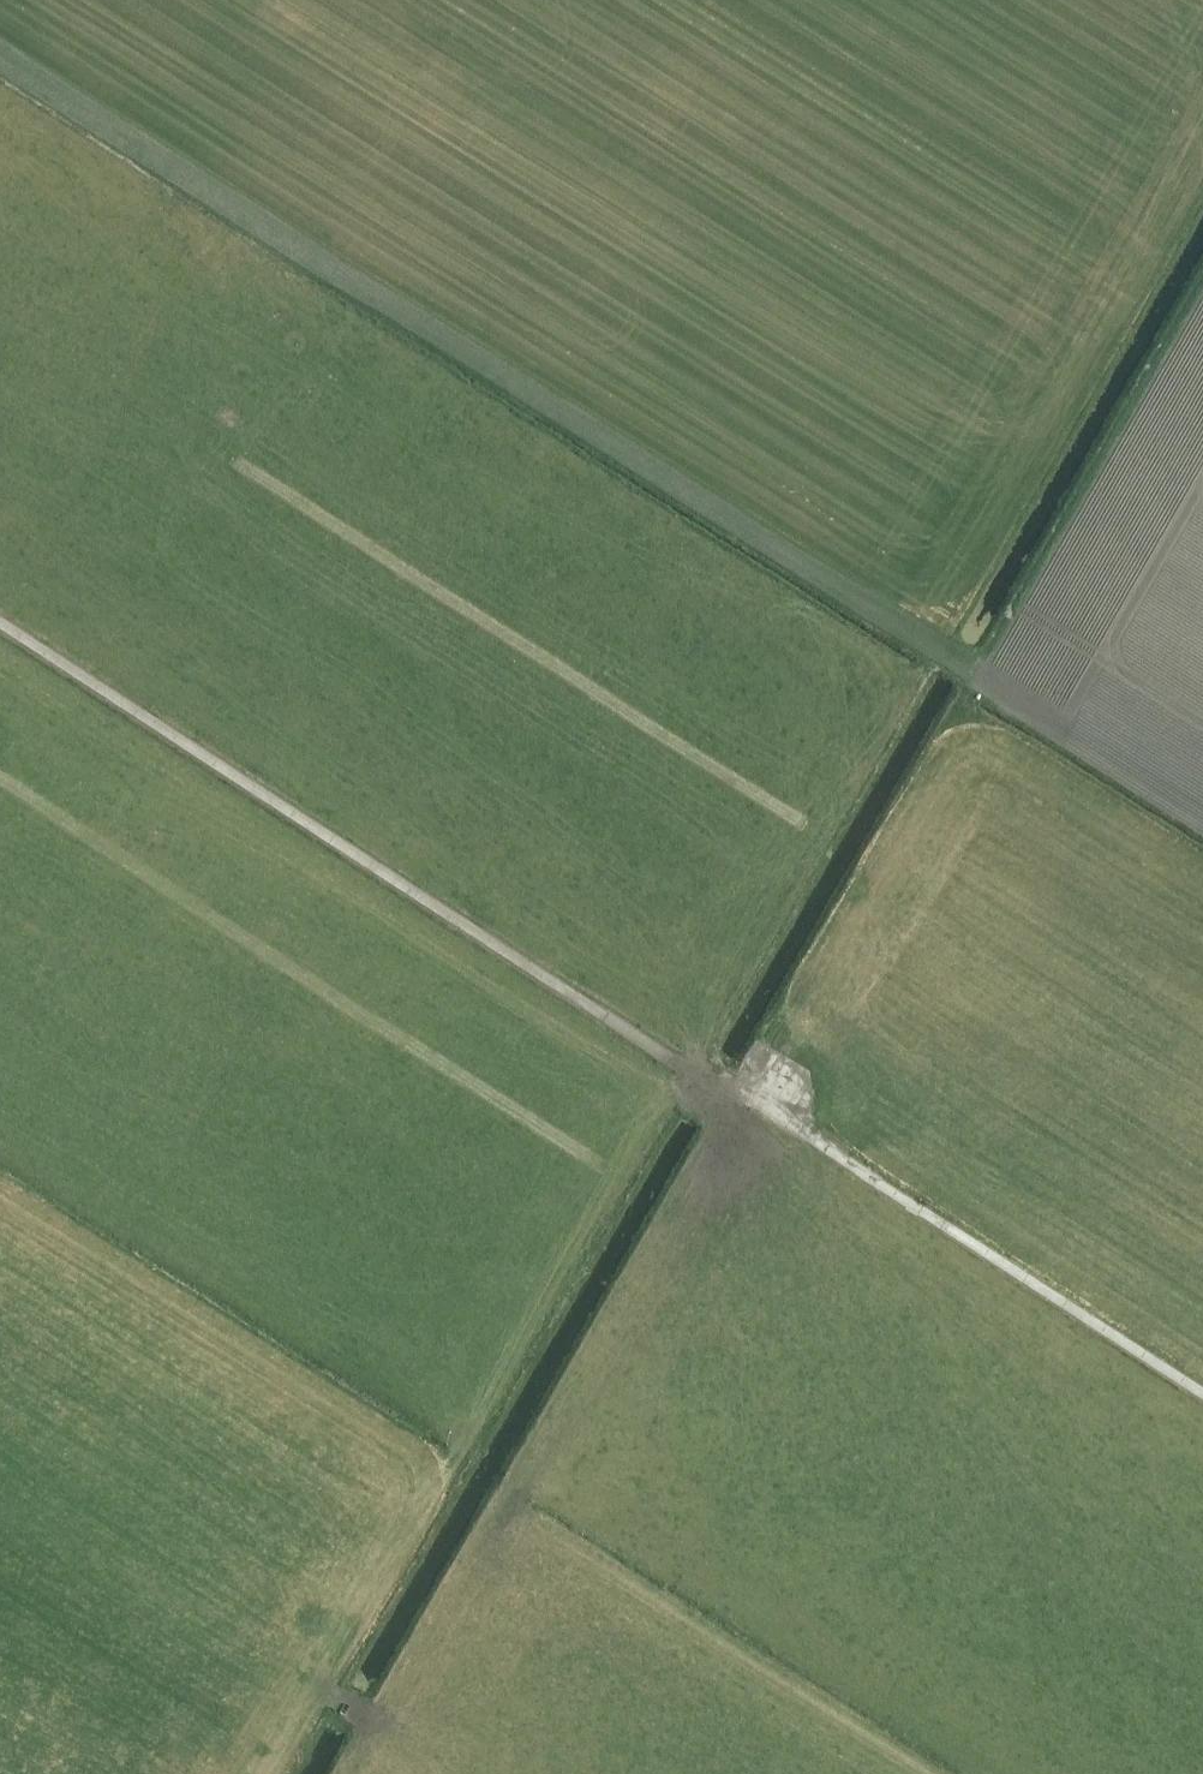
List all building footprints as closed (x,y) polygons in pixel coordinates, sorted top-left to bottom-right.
[(288,1723),(279,1735),(293,1745),(302,1732),(288,1723)]
